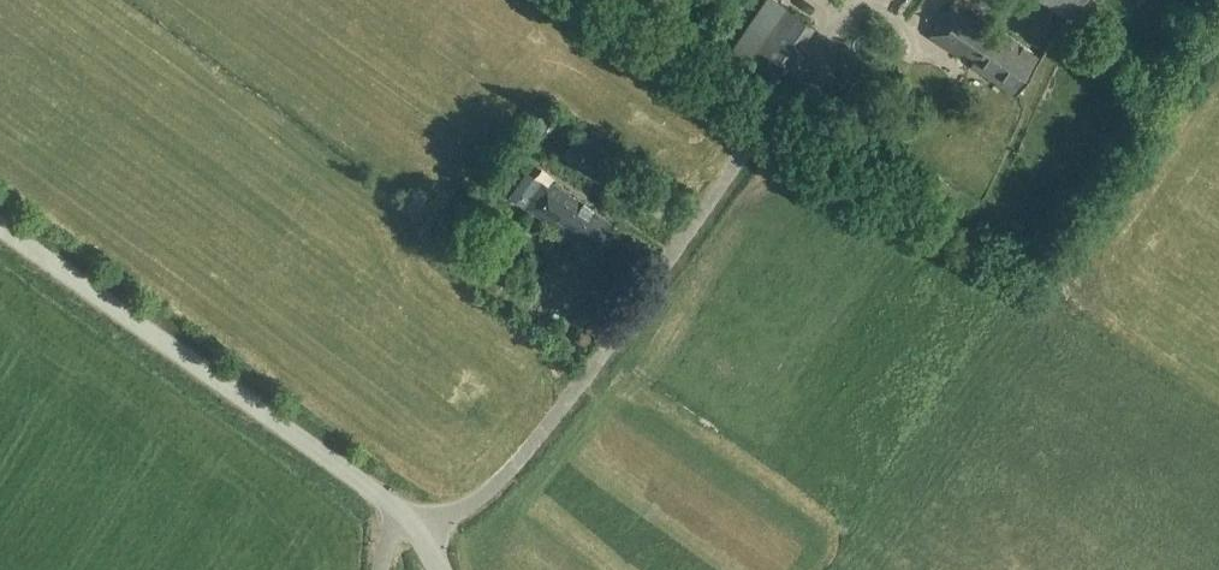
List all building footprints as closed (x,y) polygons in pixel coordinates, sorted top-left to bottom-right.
[(725,56),(773,90),(814,27),(777,0),(763,0),(725,56)] [(930,37),(959,57),(964,50),(976,58),(971,65),(1016,96),(1040,58),(955,0),(930,37)] [(1069,19),(1083,0),(1043,0),(1069,19)] [(527,171),(510,196),(525,206),(542,181),(527,171)] [(578,180),(571,191),(627,231),(634,220),(578,180)] [(551,184),(533,210),(575,240),(579,236),(594,247),(609,225),(551,184)] [(602,334),(595,329),(591,334),(598,339),(602,334)]
